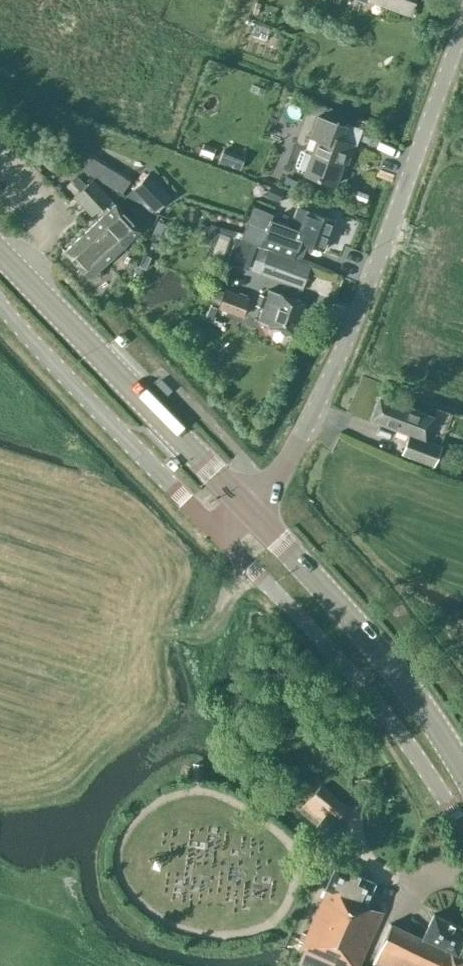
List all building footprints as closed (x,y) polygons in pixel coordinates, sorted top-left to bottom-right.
[(346,3),(361,9),(365,0),(347,0),(346,3)] [(412,0),(374,0),(408,12),(412,0)] [(266,132),(288,142),(303,110),(282,100),(266,132)] [(338,138),(342,126),(318,117),(312,134),(319,137),(314,150),(307,148),(303,150),(297,166),(299,171),(306,173),(306,174),(335,184),(342,160),(345,162),(352,143),(338,138)] [(20,151),(28,161),(40,152),(32,142),(20,151)] [(95,180),(94,180),(85,170),(67,187),(76,196),(92,215),(101,207),(106,213),(65,250),(77,263),(76,263),(89,277),(141,231),(134,223),(146,212),(131,195),(118,206),(117,204),(116,204),(111,198),(95,180)] [(132,188),(155,211),(171,195),(148,172),(132,188)] [(274,213),(288,219),(295,203),(280,197),(274,213)] [(270,212),(258,208),(252,224),(264,228),(270,212)] [(332,220),(304,210),(297,229),(278,222),(272,237),(262,234),(258,245),(265,248),(295,258),(299,247),(301,241),(322,248),(332,220)] [(157,219),(149,238),(157,242),(166,223),(157,219)] [(256,244),(236,236),(226,261),(246,269),(256,244)] [(164,237),(161,245),(188,255),(191,247),(164,237)] [(295,258),(265,248),(256,271),(300,287),(308,263),(295,258)] [(218,306),(241,313),(246,296),(224,289),(218,306)] [(303,302),(269,289),(266,296),(260,294),(257,305),(262,307),(258,320),(292,333),(303,302)] [(434,417),(379,396),(371,419),(409,434),(404,446),(402,453),(435,465),(443,448),(424,441),(434,417)] [(202,763),(193,763),(192,779),(202,779),(202,763)] [(306,805),(323,818),(327,813),(335,819),(346,805),(321,785),(306,805)] [(327,813),(323,818),(316,827),(327,836),(338,822),(335,819),(327,813)] [(361,962),(382,913),(364,905),(374,882),(359,875),(359,874),(351,870),(351,872),(336,865),(325,888),(326,888),(301,946),(347,965),(359,965),(361,962)] [(433,913),(421,938),(390,923),(371,965),(462,965),(462,955),(457,952),(462,940),(462,927),(433,913)]
